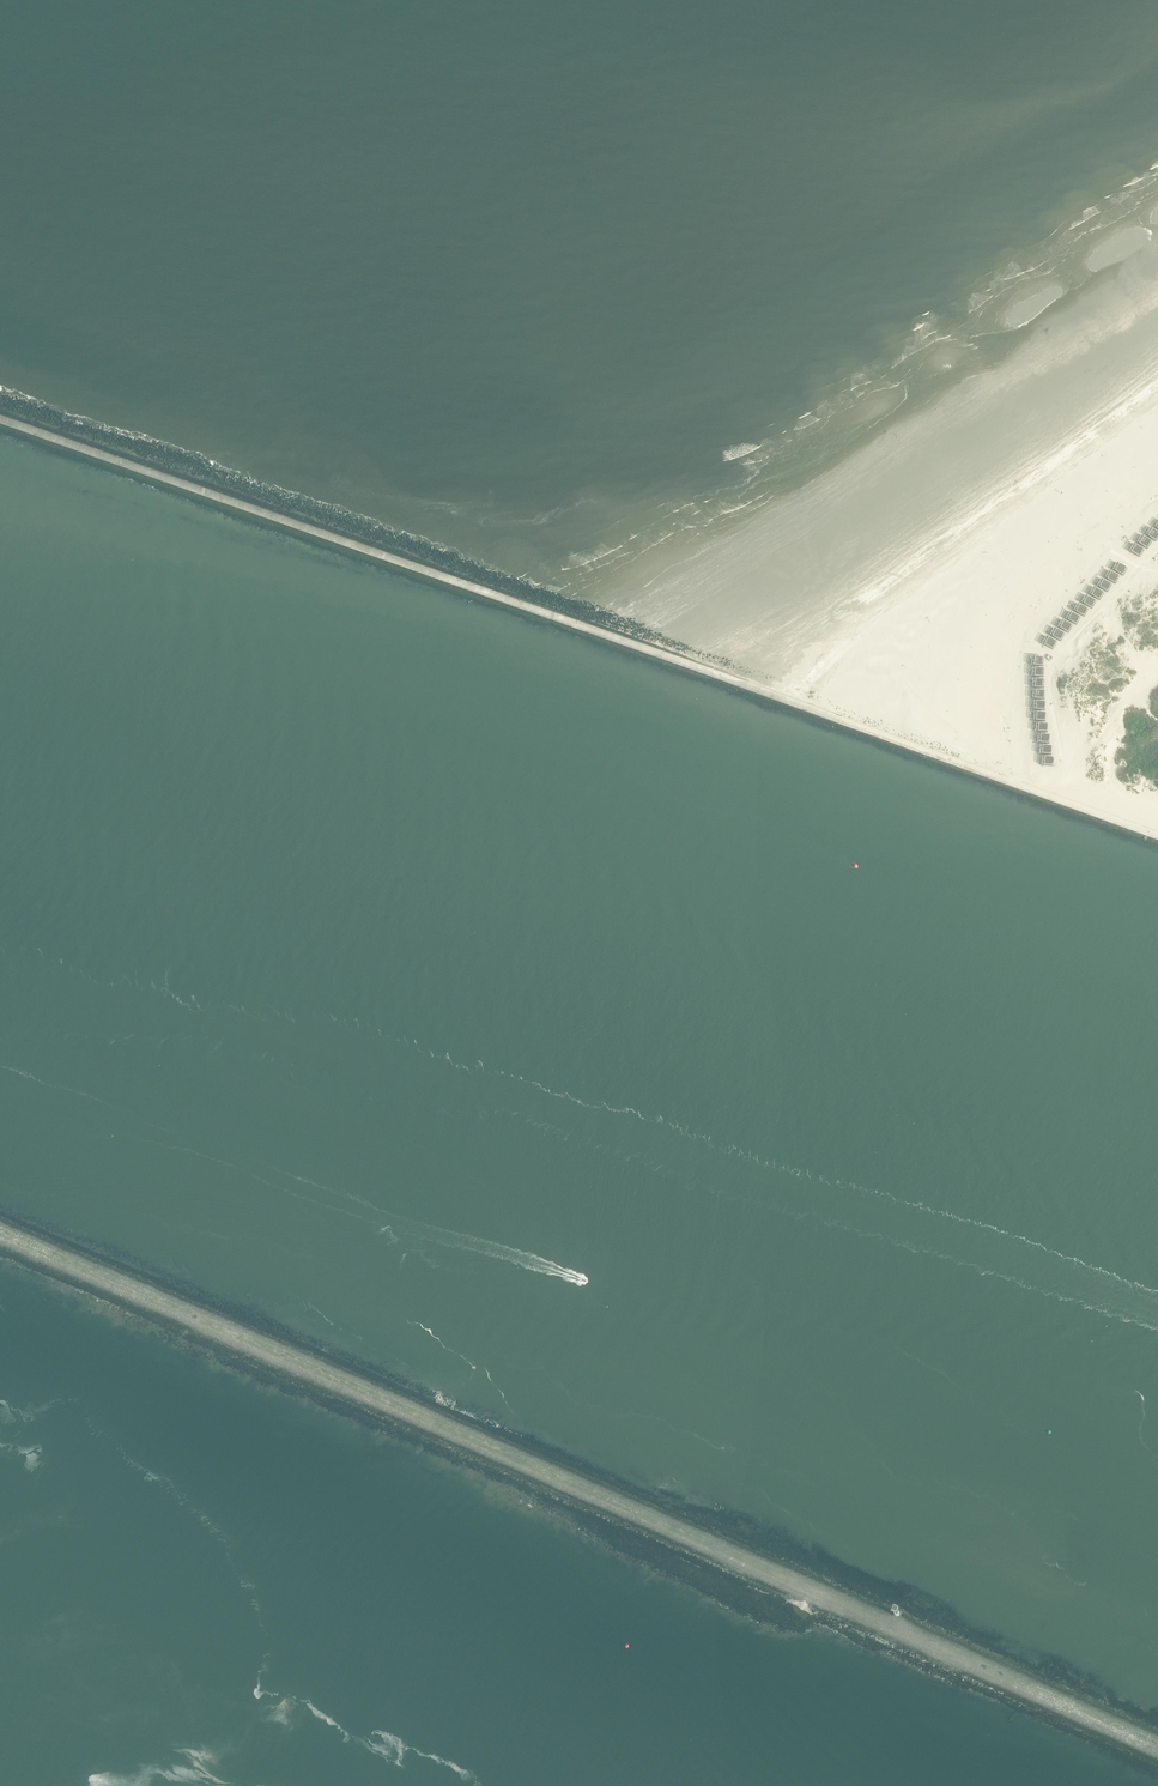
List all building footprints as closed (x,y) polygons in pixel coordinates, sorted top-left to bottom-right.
[(1150,533),(1157,539),(1157,533),(1152,529),(1150,533)] [(1150,533),(1147,536),(1156,542),(1157,539),(1150,533)] [(1143,537),(1141,540),(1149,546),(1152,542),(1143,537)] [(1149,546),(1141,540),(1138,544),(1147,550),(1149,546)] [(1135,545),(1133,549),(1142,554),(1144,550),(1135,545)] [(1142,554),(1133,549),(1131,552),(1140,558),(1142,554)] [(1127,569),(1117,563),(1115,567),(1125,572),(1127,569)] [(1125,572),(1115,567),(1113,571),(1123,576),(1125,572)] [(1119,577),(1109,571),(1107,575),(1117,581),(1119,577)] [(1117,581),(1107,575),(1105,579),(1115,584),(1117,581)] [(1112,585),(1101,580),(1099,583),(1110,589),(1112,585)] [(1110,589),(1099,583),(1097,587),(1108,592),(1110,589)] [(1104,593),(1094,588),(1092,591),(1102,597),(1104,593)] [(1102,597),(1092,591),(1090,595),(1100,601),(1102,597)] [(1096,601),(1086,596),(1084,600),(1094,605),(1096,601)] [(1094,605),(1084,600),(1082,603),(1092,609),(1094,605)] [(1088,610),(1078,604),(1076,608),(1086,613),(1088,610)] [(1086,613),(1076,608),(1074,612),(1084,617),(1086,613)] [(1080,618),(1070,612),(1068,616),(1078,622),(1080,618)] [(1078,622),(1068,616),(1066,620),(1076,625),(1078,622)] [(1072,626),(1062,621),(1060,624),(1070,630),(1072,626)] [(1070,630),(1060,624),(1058,628),(1068,633),(1070,630)] [(1065,634),(1054,629),(1052,632),(1063,638),(1065,634)] [(1063,638),(1052,632),(1050,636),(1061,642),(1063,638)] [(1057,642),(1047,637),(1045,641),(1055,646),(1057,642)] [(1055,646),(1045,641),(1043,644),(1053,650),(1055,646)] [(892,1617),(899,1620),(902,1613),(895,1610),(894,1612),(893,1614),(892,1617)]
